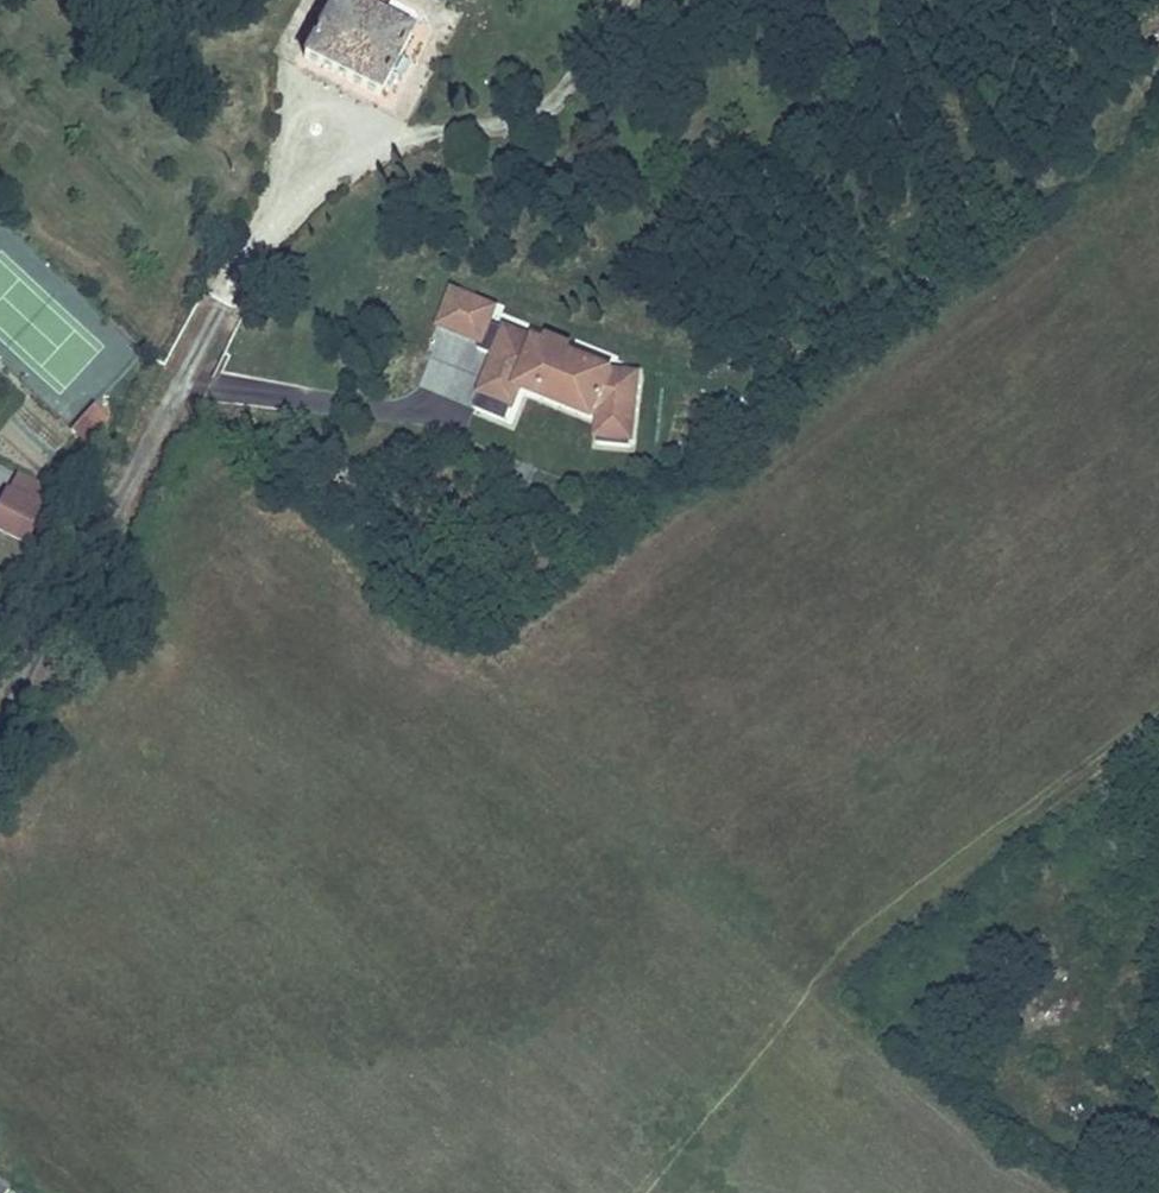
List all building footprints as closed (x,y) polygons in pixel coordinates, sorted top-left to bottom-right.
[(381,95),(416,33),(355,0),(335,0),(303,54),(381,95)] [(447,289),(431,336),(481,352),(496,305),(447,289)] [(520,399),(596,423),(591,438),(623,448),(647,374),(497,326),(474,395),(517,409),(520,399)] [(474,400),(471,412),(510,422),(514,410),(474,400)] [(113,421),(101,410),(76,435),(88,447),(113,421)] [(35,474),(2,457),(0,461),(0,483),(24,496),(35,474)] [(24,496),(0,483),(0,523),(7,527),(24,496)]
